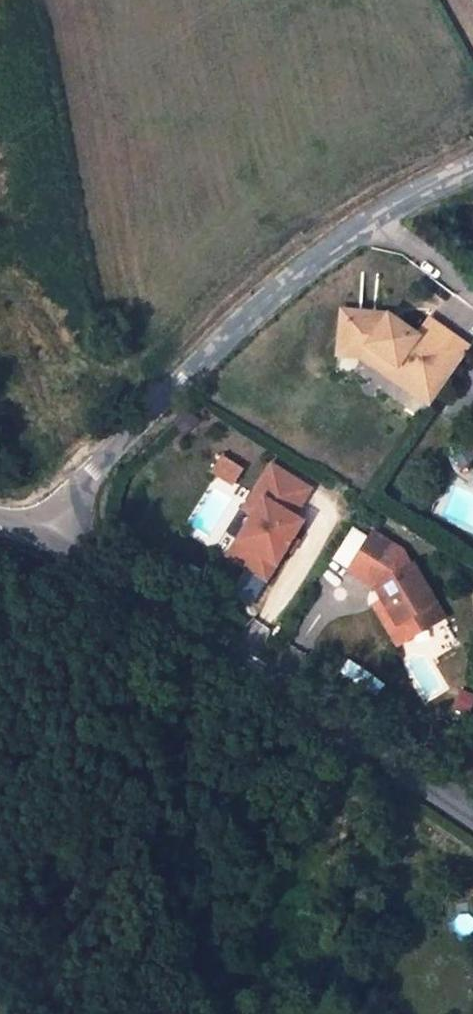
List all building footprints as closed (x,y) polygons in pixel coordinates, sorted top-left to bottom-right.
[(351,329),(352,319),(337,318),(336,327),(351,329)] [(414,393),(451,340),(427,323),(414,342),(396,330),(392,335),(380,326),(373,320),(352,319),(351,329),(336,327),(335,348),(362,350),(391,372),(389,375),(414,393)] [(392,335),(396,330),(384,321),(380,326),(392,335)] [(426,410),(468,351),(451,340),(414,393),(389,375),(391,372),(362,350),(335,348),(333,361),(362,363),(426,410)] [(211,472),(234,486),(244,469),(221,455),(211,472)] [(269,468),(252,497),(261,502),(252,518),(236,545),(275,567),(285,551),(291,540),(300,524),(292,519),(308,491),(269,468)] [(261,502),(252,497),(243,513),(252,518),(261,502)] [(372,532),(349,572),(376,588),(389,580),(396,592),(384,600),(408,640),(432,626),(423,610),(437,602),(414,564),(412,565),(403,551),(372,532)] [(296,543),(291,540),(285,551),(290,554),(296,543)] [(275,567),(236,545),(227,560),(266,583),(275,567)] [(399,645),(408,640),(384,600),(375,605),(399,645)] [(446,617),(437,602),(423,610),(432,626),(446,617)] [(470,739),(455,763),(472,774),(472,741),(470,739)]
